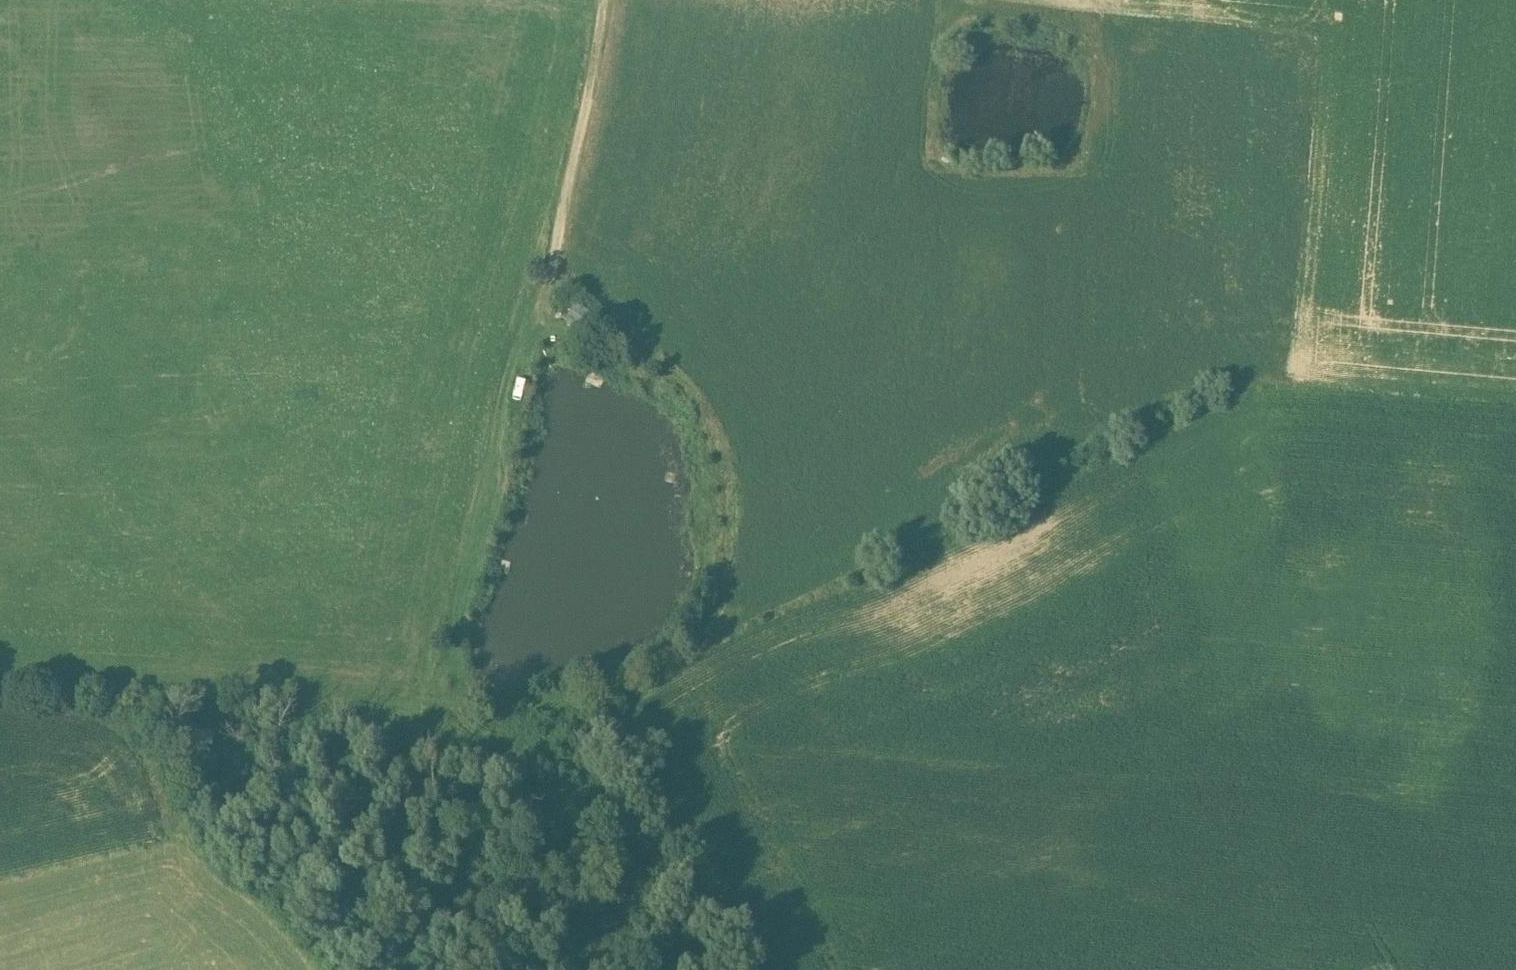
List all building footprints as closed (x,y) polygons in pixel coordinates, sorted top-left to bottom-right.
[(578,330),(591,314),(577,303),(565,319),(578,330)]
